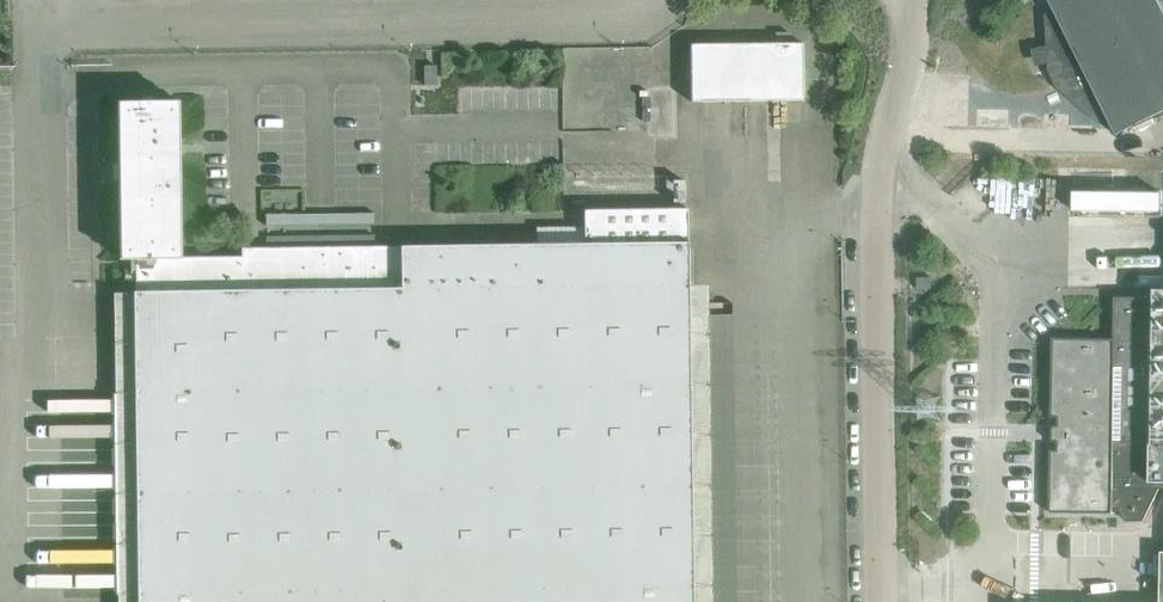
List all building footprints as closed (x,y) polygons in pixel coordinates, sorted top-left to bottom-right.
[(1054,78),(1162,24),(1162,10),(1158,0),(1049,0),(1054,10),(1046,14),(1049,70),(1054,78)] [(1054,78),(1058,87),(1100,123),(1108,119),(1116,134),(1162,110),(1162,24),(1054,78)] [(691,101),(803,100),(803,42),(690,43),(691,101)] [(425,85),(437,84),(436,65),(424,65),(425,85)] [(690,381),(687,207),(583,209),(584,242),(241,247),(241,255),(180,256),(178,99),(117,100),(119,259),(130,259),(130,274),(129,273),(129,259),(124,259),(120,260),(120,264),(123,263),(125,274),(124,279),(135,279),(135,290),(133,290),(137,601),(693,601),(690,381)] [(1049,512),(1113,513),(1113,508),(1120,508),(1125,520),(1144,521),(1160,488),(1162,488),(1162,289),(1153,289),(1152,297),(1114,296),(1114,338),(1052,337),(1051,417),(1058,417),(1058,425),(1052,425),(1051,442),(1057,442),(1057,449),(1050,449),(1049,512)]
